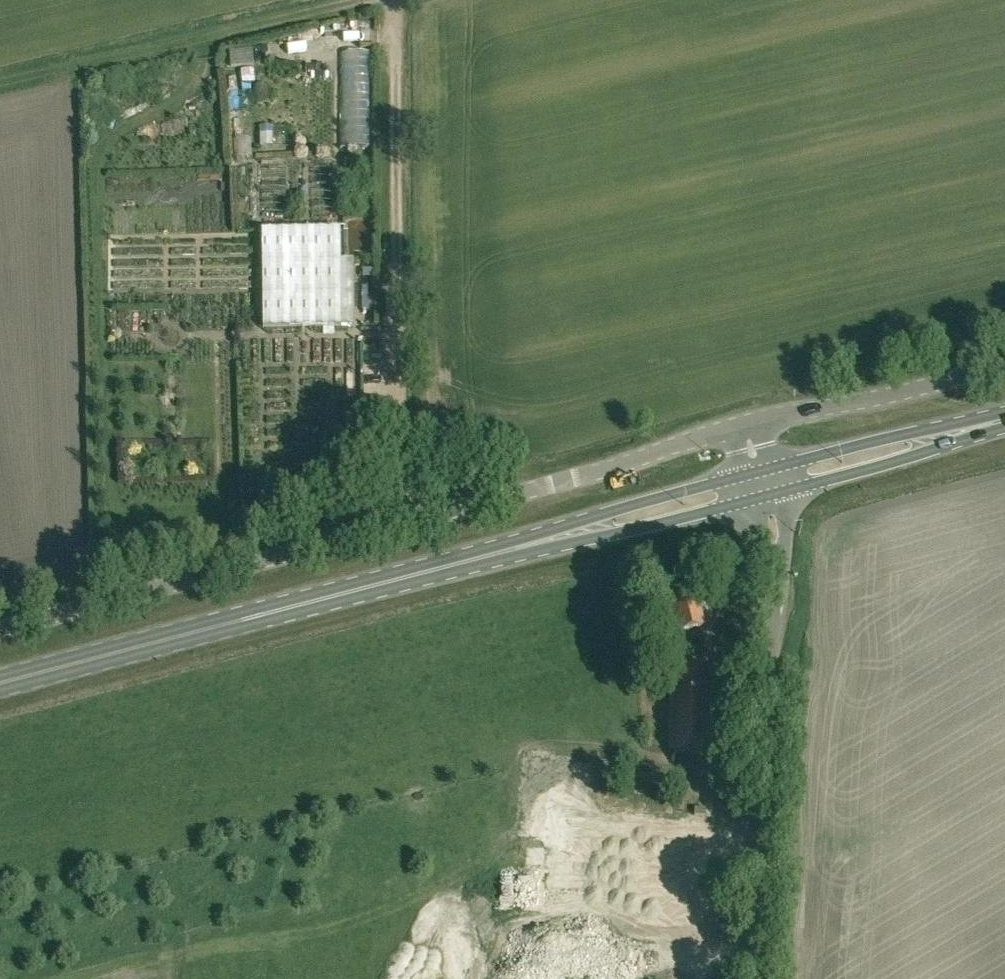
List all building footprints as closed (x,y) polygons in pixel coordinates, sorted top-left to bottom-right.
[(340,28),(321,29),(322,43),(341,42),(340,28)] [(347,76),(351,138),(370,137),(367,75),(347,76)] [(339,230),(261,231),(263,329),(341,327),(339,230)] [(700,628),(704,628),(695,595),(669,602),(672,614),(666,615),(672,636),(681,633),(683,641),(702,637),(700,628)] [(712,751),(713,656),(670,656),(669,750),(712,751)] [(529,853),(526,913),(562,914),(565,854),(529,853)]
